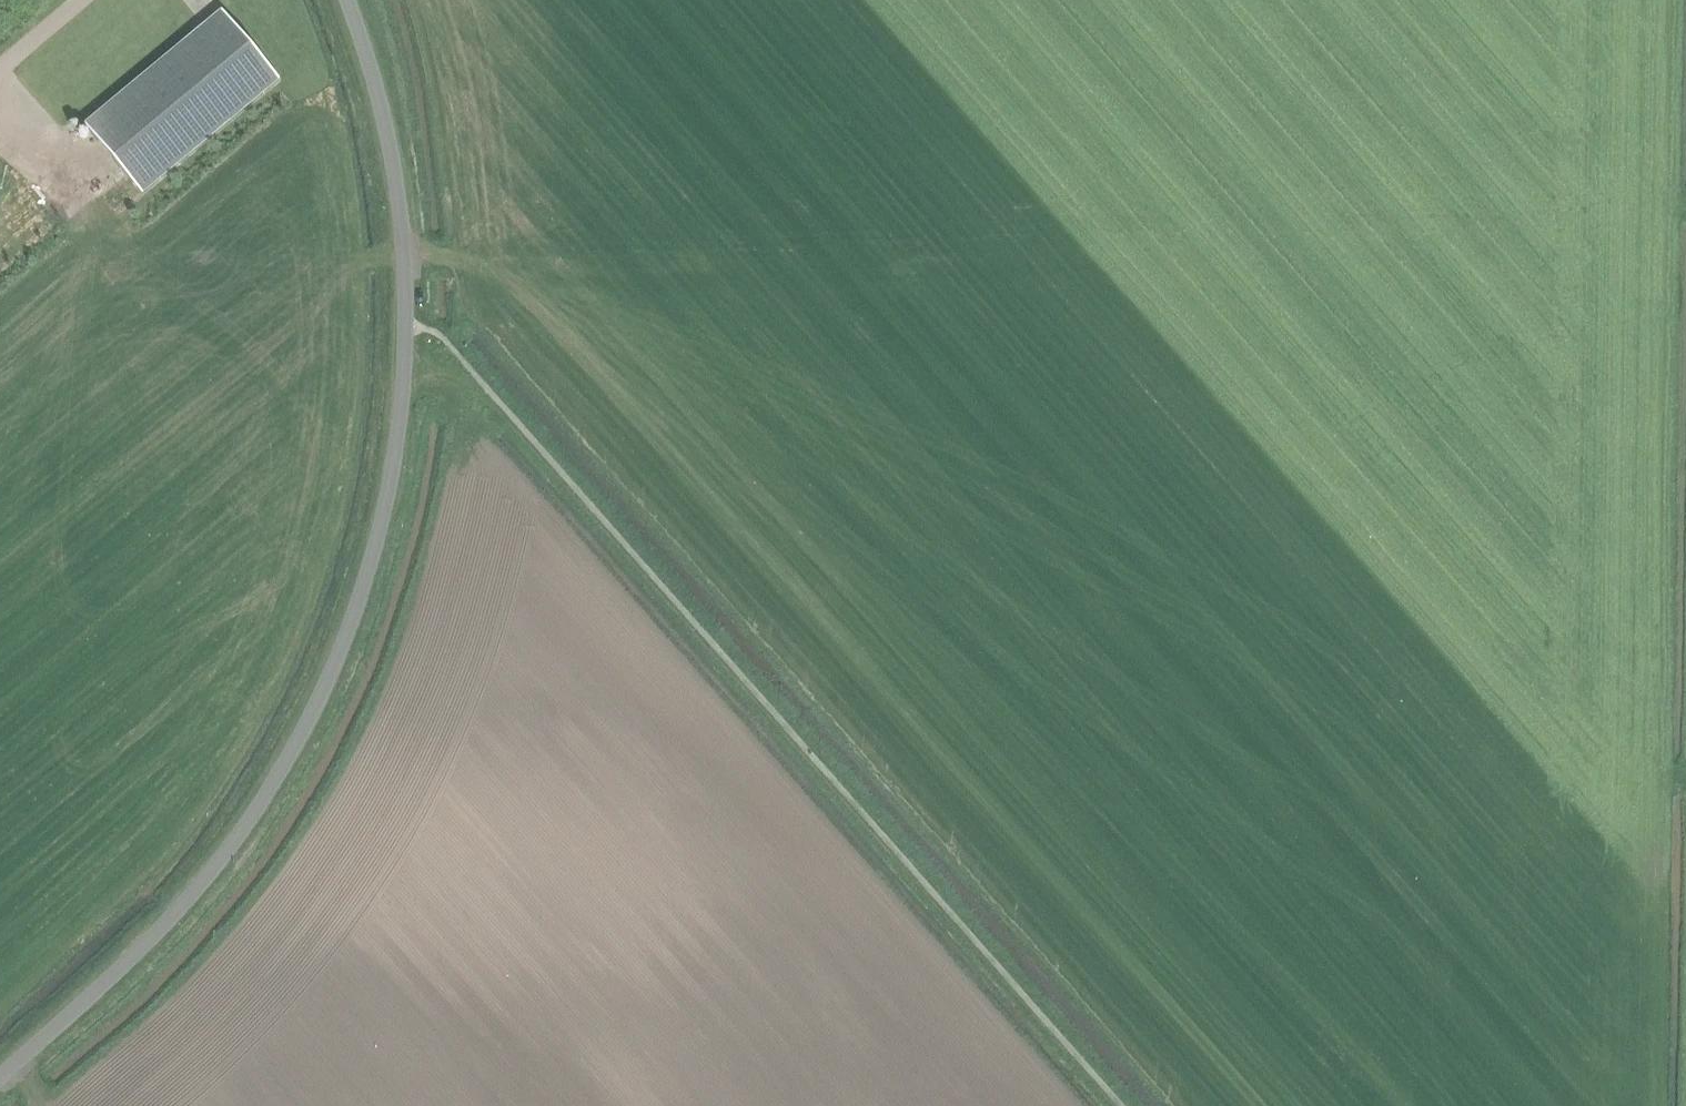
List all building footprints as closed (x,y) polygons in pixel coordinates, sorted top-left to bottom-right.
[(222,13),(87,128),(145,196),(280,80),(222,13)]
